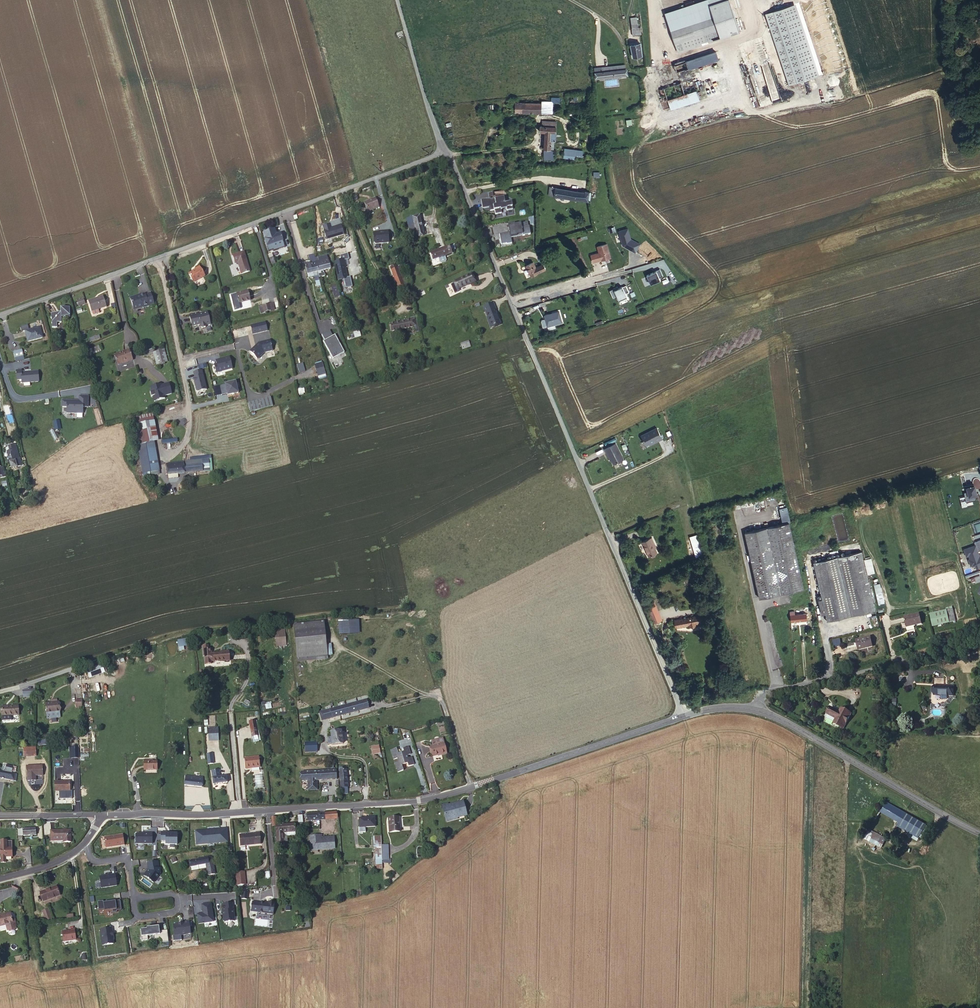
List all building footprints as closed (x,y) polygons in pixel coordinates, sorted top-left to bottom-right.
[(729,0),(723,0),(695,9),(699,21),(707,19),(711,31),(713,40),(739,31),(729,0)] [(820,98),(825,96),(794,1),(789,2),(820,98)] [(789,2),(765,10),(796,106),(820,98),(789,2)] [(632,29),(638,28),(637,17),(630,18),(632,29)] [(704,34),(706,42),(713,40),(711,31),(707,19),(699,21),(704,34)] [(671,31),(675,43),(704,34),(699,21),(671,31)] [(704,34),(675,43),(677,51),(706,42),(704,34)] [(640,43),(636,44),(631,45),(633,57),(642,55),(640,43)] [(714,51),(686,60),(691,74),(719,64),(714,51)] [(667,100),(696,90),(691,74),(686,60),(674,65),(680,82),(663,88),(667,100)] [(696,90),(699,98),(727,88),(719,64),(691,74),(696,90)] [(625,69),(622,69),(595,72),(595,78),(626,75),(625,69)] [(761,106),(771,103),(765,80),(755,82),(761,106)] [(670,108),(699,98),(696,90),(667,100),(670,108)] [(542,101),(542,103),(523,102),(523,103),(515,102),(515,112),(522,112),(551,113),(552,101),(560,102),(560,97),(551,97),(551,101),(542,101)] [(551,140),(554,140),(555,140),(556,127),(541,126),(540,132),(545,132),(544,149),(551,149),(551,140)] [(555,196),(576,199),(577,191),(556,188),(555,196)] [(496,218),(515,215),(512,200),(505,201),(503,190),(480,194),(483,210),(494,208),(496,218)] [(577,191),(576,199),(586,200),(589,201),(589,192),(585,191),(585,193),(577,191)] [(368,212),(379,207),(375,198),(364,202),(368,212)] [(417,236),(424,235),(419,216),(407,219),(408,226),(415,224),(417,236)] [(510,231),(500,233),(502,244),(512,241),(511,235),(523,232),(523,234),(531,233),(528,220),(508,224),(510,231)] [(330,223),(322,225),(326,239),(344,234),(341,223),(331,226),(330,223)] [(619,229),(622,245),(635,251),(637,251),(641,242),(631,237),(629,227),(619,229)] [(280,234),(276,235),(274,230),(263,233),(265,239),(264,239),(267,246),(283,241),(280,234)] [(389,242),(389,231),(374,231),(374,242),(389,242)] [(592,262),(611,257),(607,242),(597,245),(598,251),(590,254),(592,262)] [(454,245),(430,254),(432,261),(453,254),(452,250),(455,249),(454,245)] [(241,274),(250,271),(244,252),(233,256),(235,264),(238,263),(241,274)] [(328,259),(316,262),(317,265),(316,266),(317,272),(331,268),(328,259)] [(316,262),(315,262),(314,262),(314,260),(310,261),(311,263),(305,265),(308,274),(317,272),(316,266),(317,265),(316,262)] [(349,265),(347,260),(336,263),(339,279),(344,278),(342,266),(349,265)] [(543,264),(536,268),(533,262),(526,266),(531,276),(546,269),(543,264)] [(195,269),(196,270),(188,274),(193,282),(205,276),(199,266),(195,269)] [(650,282),(664,276),(660,267),(646,273),(650,282)] [(402,280),(398,270),(392,272),(396,282),(402,280)] [(470,283),(475,281),(472,274),(455,282),(458,289),(470,283)] [(309,301),(310,301),(313,300),(310,292),(308,280),(304,281),(306,293),(309,301)] [(404,286),(402,280),(396,282),(399,288),(404,286)] [(626,284),(610,289),(613,297),(618,295),(619,297),(629,294),(626,284)] [(337,304),(342,302),(336,285),(331,287),(337,304)] [(239,303),(250,300),(248,291),(237,294),(239,303)] [(133,309),(141,306),(143,307),(148,306),(148,305),(154,304),(151,293),(145,294),(140,295),(136,296),(134,296),(130,297),(133,309)] [(98,309),(106,307),(103,296),(88,301),(92,311),(98,309)] [(269,304),(262,306),(264,312),(271,310),(269,304)] [(491,327),(500,324),(494,310),(496,310),(493,304),(484,307),(486,313),(491,327)] [(316,310),(313,311),(316,321),(322,319),(318,307),(315,308),(316,310)] [(70,317),(70,308),(60,308),(61,313),(51,313),(52,328),(57,327),(57,323),(61,322),(61,317),(70,317)] [(559,311),(544,315),(547,326),(562,322),(559,311)] [(210,324),(207,312),(203,313),(202,315),(200,315),(200,314),(198,314),(197,313),(189,315),(192,327),(200,325),(201,327),(202,328),(205,327),(206,326),(206,325),(210,324)] [(413,327),(411,320),(390,324),(391,331),(413,327)] [(252,325),(254,334),(268,330),(266,322),(252,325)] [(28,342),(42,338),(40,327),(25,331),(28,342)] [(321,334),(333,357),(344,352),(335,334),(333,335),(330,329),(321,334)] [(261,342),(251,352),(259,360),(266,352),(273,350),(271,340),(261,342)] [(92,355),(102,350),(99,345),(89,349),(92,355)] [(153,347),(141,351),(143,357),(155,352),(153,347)] [(23,356),(22,350),(13,352),(15,358),(23,356)] [(118,365),(132,360),(129,350),(115,355),(118,365)] [(165,361),(162,350),(155,352),(158,363),(165,361)] [(300,373),(306,371),(303,362),(297,364),(300,373)] [(319,378),(327,376),(323,362),(315,364),(319,378)] [(21,379),(22,383),(39,381),(38,368),(16,371),(17,380),(21,379)] [(202,370),(194,372),(195,378),(194,378),(197,392),(207,390),(202,370)] [(167,380),(149,388),(155,401),(173,393),(167,380)] [(66,406),(66,413),(83,413),(83,406),(88,406),(88,394),(79,394),(79,399),(61,398),(61,406),(66,406)] [(248,401),(250,411),(273,406),(271,397),(248,401)] [(132,418),(138,444),(153,441),(147,415),(132,418)] [(641,433),(647,446),(663,439),(658,426),(641,433)] [(150,467),(157,466),(153,442),(138,446),(144,477),(147,476),(146,472),(150,471),(150,467)] [(615,444),(604,449),(606,453),(607,453),(611,460),(613,464),(623,459),(615,444)] [(17,449),(11,450),(7,451),(9,457),(7,457),(8,462),(10,462),(12,468),(17,467),(22,465),(21,459),(19,459),(17,449)] [(168,475),(178,474),(203,471),(202,461),(166,465),(168,475)] [(966,486),(967,491),(964,492),(966,502),(977,499),(973,484),(966,486)] [(778,508),(781,520),(789,518),(787,506),(778,508)] [(760,598),(803,588),(789,522),(745,532),(760,598)] [(657,552),(655,548),(653,543),(654,542),(652,537),(642,542),(649,556),(657,552)] [(696,557),(702,555),(698,545),(693,546),(696,557)] [(827,621),(876,610),(862,551),(814,562),(827,621)] [(874,584),(877,604),(883,603),(880,583),(874,584)] [(654,623),(661,620),(655,605),(648,608),(654,623)] [(956,621),(953,609),(934,614),(937,624),(941,622),(945,624),(956,621)] [(790,612),(791,621),(812,619),(811,610),(803,611),(803,614),(795,615),(795,611),(790,612)] [(906,627),(914,626),(922,624),(919,614),(904,618),(906,627)] [(697,625),(695,616),(675,620),(676,627),(690,624),(690,627),(697,625)] [(360,633),(359,619),(339,620),(339,634),(360,633)] [(297,660),(327,657),(324,622),(294,625),(297,660)] [(276,646),(286,645),(286,628),(275,628),(276,646)] [(872,647),(870,637),(856,640),(858,650),(872,647)] [(184,650),(184,646),(190,645),(189,638),(177,639),(179,650),(184,650)] [(833,648),(842,645),(840,638),(831,640),(833,648)] [(229,661),(228,651),(221,652),(222,653),(220,653),(210,654),(211,662),(224,660),(224,661),(229,661)] [(86,669),(89,678),(105,672),(102,664),(86,669)] [(953,696),(954,687),(934,685),(933,695),(953,696)] [(369,708),(367,700),(331,709),(333,717),(369,708)] [(47,714),(60,713),(59,702),(45,703),(47,714)] [(19,715),(18,706),(2,707),(2,716),(19,715)] [(835,718),(833,722),(844,728),(851,714),(840,709),(839,712),(830,707),(826,714),(828,714),(835,718)] [(253,742),(259,741),(255,721),(249,722),(253,742)] [(208,729),(208,735),(209,741),(218,740),(218,734),(213,734),(212,728),(208,729)] [(343,744),(341,731),(331,733),(331,737),(327,737),(328,743),(332,743),(332,745),(343,744)] [(318,752),(317,741),(305,742),(305,752),(318,752)] [(442,755),(447,754),(444,743),(431,746),(433,756),(441,754),(442,755)] [(79,746),(70,746),(70,757),(79,757),(79,746)] [(407,756),(410,755),(408,747),(403,749),(404,752),(398,754),(396,748),(391,750),(394,760),(397,758),(399,762),(395,763),(398,772),(403,770),(402,765),(407,763),(408,767),(413,765),(411,757),(408,759),(407,756)] [(36,756),(36,748),(23,748),(24,757),(36,756)] [(258,757),(245,758),(246,769),(259,768),(258,757)] [(157,770),(157,761),(149,761),(149,760),(144,760),(144,770),(149,769),(149,770),(157,770)] [(14,781),(15,773),(12,773),(12,771),(15,772),(16,767),(3,764),(2,771),(0,770),(0,778),(14,781)] [(43,775),(43,765),(26,766),(27,776),(28,776),(28,781),(36,780),(36,776),(43,775)] [(339,770),(341,788),(348,787),(346,769),(339,770)] [(336,779),(336,771),(302,772),(302,781),(308,781),(308,790),(317,790),(317,780),(336,779)] [(202,787),(202,781),(203,778),(199,777),(185,776),(185,785),(202,787)] [(228,783),(227,776),(212,778),(213,785),(228,783)] [(70,791),(70,781),(55,781),(55,791),(70,791)] [(904,812),(885,801),(880,811),(899,822),(904,812)] [(466,815),(463,802),(443,807),(446,820),(466,815)] [(337,818),(336,812),(325,813),(307,815),(307,821),(325,819),(337,818)] [(926,825),(904,812),(899,822),(897,825),(918,838),(926,825)] [(400,832),(398,817),(389,818),(390,832),(400,832)] [(359,818),(360,827),(360,828),(365,827),(375,827),(374,818),(359,818)] [(295,831),(294,824),(276,826),(277,842),(284,841),(283,839),(283,832),(295,831)] [(23,829),(18,830),(19,842),(23,842),(22,836),(23,836),(36,835),(36,828),(23,829)] [(215,832),(215,830),(199,831),(200,836),(198,836),(199,841),(200,841),(200,845),(209,845),(209,842),(216,841),(216,844),(223,843),(222,841),(229,840),(229,843),(228,829),(219,830),(219,832),(215,832)] [(868,829),(863,840),(881,848),(886,837),(868,829)] [(70,830),(51,831),(51,841),(64,841),(64,842),(71,842),(70,830)] [(295,835),(295,831),(283,832),(283,839),(287,839),(287,837),(294,836),(294,835),(295,835)] [(167,833),(167,832),(162,832),(162,841),(166,841),(166,845),(178,845),(178,834),(172,834),(167,833)] [(138,833),(136,834),(136,844),(153,844),(153,833),(145,833),(138,833)] [(261,844),(260,833),(254,833),(254,834),(240,835),(241,846),(261,844)] [(105,837),(106,848),(124,845),(123,835),(105,837)] [(320,838),(319,835),(310,836),(311,850),(335,848),(334,837),(321,838),(320,838)] [(376,869),(383,869),(383,860),(382,844),(382,842),(381,835),(373,836),(374,849),(375,849),(376,869)] [(12,847),(1,848),(1,854),(1,863),(6,862),(6,857),(12,857),(12,847)] [(215,874),(212,858),(189,861),(190,867),(206,864),(208,875),(215,874)] [(148,871),(149,872),(147,874),(146,874),(144,876),(154,883),(161,874),(160,870),(159,862),(148,863),(149,870),(148,871)] [(110,873),(105,874),(106,876),(99,877),(101,888),(117,886),(115,874),(111,875),(110,873)] [(245,873),(236,873),(237,879),(237,886),(246,885),(245,873)] [(60,895),(59,894),(57,887),(57,886),(41,892),(44,901),(60,895)] [(109,901),(103,902),(104,910),(108,909),(109,912),(112,911),(112,913),(117,913),(116,911),(122,911),(121,907),(116,908),(115,902),(109,903),(109,901)] [(197,913),(198,924),(214,922),(212,902),(201,903),(202,913),(197,913)] [(223,921),(235,920),(234,902),(222,903),(223,921)] [(274,915),(276,903),(270,902),(270,903),(261,903),(253,902),(252,912),(260,913),(274,915)] [(52,919),(48,909),(42,911),(46,921),(52,919)] [(10,913),(0,915),(0,926),(13,923),(10,913)] [(189,923),(182,924),(183,925),(179,926),(173,927),(175,937),(181,936),(181,937),(186,936),(186,935),(190,935),(189,923)] [(148,929),(141,930),(142,941),(148,940),(148,937),(154,936),(154,940),(160,940),(161,944),(169,943),(168,931),(160,932),(159,927),(148,928),(148,929)] [(76,939),(75,929),(70,929),(70,931),(62,932),(63,941),(76,939)] [(111,929),(99,931),(102,946),(113,944),(112,938),(111,929)]
